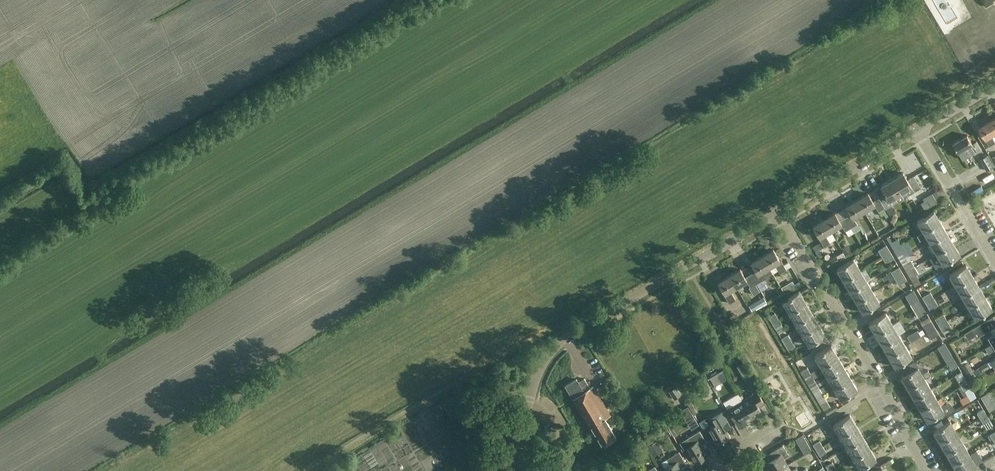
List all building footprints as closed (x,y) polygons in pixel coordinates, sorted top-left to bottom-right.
[(941,22),(952,16),(942,0),(928,0),(941,22)] [(984,117),(986,120),(994,114),(994,110),(984,117)] [(990,120),(979,127),(986,138),(985,138),(989,146),(994,142),(991,135),(994,133),(994,128),(990,120)] [(953,143),(959,153),(963,159),(974,153),(974,154),(982,150),(977,141),(972,144),(967,135),(953,143)] [(987,171),(994,166),(988,155),(980,159),(987,171)] [(900,194),(905,191),(908,195),(914,192),(920,188),(914,176),(907,180),(902,173),(891,179),(903,199),(904,199),(900,194)] [(903,199),(891,179),(880,186),(885,193),(878,197),(885,208),(892,205),(889,200),(895,197),(898,203),(903,199)] [(936,191),(932,193),(937,202),(941,199),(936,191)] [(857,200),(863,211),(874,204),(878,211),(883,208),(884,207),(878,198),(873,202),(868,193),(857,200)] [(863,211),(857,200),(846,206),(851,215),(845,218),(851,227),(856,224),(852,217),(863,211)] [(883,208),(878,211),(881,216),(886,213),(883,208)] [(933,211),(917,221),(924,232),(940,222),(933,211)] [(824,219),(830,231),(841,224),(845,231),(851,227),(845,218),(839,221),(834,213),(824,219)] [(830,231),(824,219),(813,226),(819,237),(818,237),(821,242),(824,247),(830,243),(825,234),(830,231)] [(947,233),(940,222),(924,232),(917,235),(920,240),(926,236),(930,243),(947,233)] [(856,224),(851,227),(854,233),(860,230),(856,224)] [(851,227),(845,231),(848,236),(854,233),(851,227)] [(947,233),(930,243),(936,253),(953,243),(947,233)] [(893,249),(901,244),(898,238),(889,243),(893,249)] [(821,242),(812,247),(815,252),(824,247),(821,242)] [(953,243),(936,253),(943,264),(960,255),(953,243)] [(847,244),(841,248),(845,255),(851,251),(847,244)] [(901,244),(893,249),(897,256),(905,251),(901,244)] [(881,256),(890,251),(886,245),(878,250),(881,256)] [(762,256),(769,267),(774,264),(780,273),(786,269),(783,265),(780,260),(779,260),(773,250),(762,256)] [(890,251),(881,256),(885,263),(894,258),(890,251)] [(836,255),(825,261),(828,267),(839,260),(836,255)] [(769,267),(762,256),(751,262),(756,270),(750,274),(756,283),(761,280),(762,280),(773,274),(769,267)] [(843,280),(859,270),(853,258),(836,269),(843,280)] [(906,271),(914,266),(911,260),(902,265),(906,271)] [(956,286),(972,276),(966,265),(949,275),(956,286)] [(915,286),(920,283),(915,275),(918,273),(914,266),(906,271),(915,286)] [(894,278),(902,273),(899,267),(890,272),(894,278)] [(729,276),(735,287),(746,280),(750,287),(756,283),(750,274),(745,277),(740,269),(729,276)] [(859,270),(843,280),(849,290),(866,280),(859,270)] [(902,273),(894,278),(898,285),(907,280),(902,273)] [(735,287),(729,276),(718,282),(724,293),(723,294),(729,303),(735,299),(730,290),(735,287)] [(962,296),(979,287),(972,276),(956,286),(962,296)] [(866,280),(849,290),(855,301),(872,291),(866,280)] [(784,293),(795,286),(792,281),(786,284),(785,281),(779,285),(784,293)] [(968,307),(985,297),(979,287),(962,296),(968,307)] [(789,312),(805,302),(798,291),(782,301),(789,312)] [(872,291),(855,301),(862,312),(879,302),(872,291)] [(926,304),(934,299),(930,292),(922,297),(926,304)] [(985,297),(968,307),(975,318),(992,309),(985,297)] [(934,299),(926,304),(930,310),(938,305),(934,299)] [(757,300),(749,306),(752,311),(761,306),(757,300)] [(914,311),(922,306),(918,300),(910,304),(914,311)] [(795,323),(811,313),(805,302),(789,312),(795,323)] [(922,306),(914,311),(917,317),(926,313),(922,306)] [(772,322),(778,318),(774,313),(768,317),(772,322)] [(801,333),(818,323),(811,313),(795,323),(801,333)] [(875,334),(892,324),(885,313),(868,323),(875,334)] [(938,325),(947,320),(943,314),(935,319),(938,325)] [(778,318),(772,322),(775,328),(781,324),(778,318)] [(895,321),(899,332),(906,328),(902,318),(895,321)] [(947,320),(938,325),(942,332),(951,327),(947,320)] [(926,333),(935,328),(931,321),(923,326),(926,333)] [(818,323),(801,333),(808,344),(825,335),(818,323)] [(892,324),(875,334),(881,345),(898,335),(892,324)] [(976,338),(989,331),(985,325),(973,333),(976,338)] [(935,328),(926,333),(930,339),(938,334),(935,328)] [(784,344),(791,340),(787,335),(781,338),(784,344)] [(898,335),(881,345),(888,356),(905,345),(898,335)] [(791,340),(784,344),(788,349),(794,346),(791,340)] [(948,364),(954,360),(945,344),(940,347),(946,357),(944,358),(948,364)] [(821,366),(837,356),(831,345),(814,355),(821,366)] [(905,345),(888,356),(895,367),(911,357),(905,345)] [(827,377),(844,367),(837,356),(821,366),(827,377)] [(954,360),(948,364),(951,370),(958,366),(954,360)] [(961,365),(970,379),(976,376),(967,361),(961,365)] [(986,362),(979,366),(982,371),(989,367),(986,362)] [(977,374),(982,371),(979,366),(974,370),(977,374)] [(813,378),(807,367),(800,370),(807,382),(813,378)] [(834,387),(850,378),(844,367),(827,377),(834,387)] [(907,388),(930,374),(927,370),(922,374),(918,367),(901,377),(907,388)] [(715,377),(718,388),(728,386),(725,374),(715,377)] [(930,374),(907,388),(914,399),(930,389),(924,378),(930,374)] [(961,385),(967,381),(964,376),(958,380),(961,385)] [(584,417),(604,405),(592,386),(589,388),(583,378),(577,382),(576,379),(565,385),(584,417)] [(850,378),(834,387),(840,399),(857,389),(850,378)] [(706,396),(716,391),(710,379),(700,384),(706,396)] [(967,381),(961,385),(961,386),(958,387),(967,402),(976,396),(967,381)] [(668,391),(674,399),(681,394),(676,386),(668,391)] [(826,399),(819,388),(813,392),(820,403),(826,399)] [(930,389),(914,399),(920,410),(937,399),(930,389)] [(742,400),(753,418),(762,412),(758,406),(764,402),(757,391),(742,400)] [(725,398),(727,404),(743,398),(741,392),(725,398)] [(950,403),(948,401),(941,406),(937,399),(920,410),(927,421),(941,412),(943,416),(951,411),(953,410),(953,408),(952,406),(951,404),(950,403)] [(753,418),(742,400),(727,409),(734,420),(739,417),(743,423),(753,418)] [(834,403),(824,409),(827,414),(837,408),(834,403)] [(604,405),(584,417),(601,445),(615,437),(604,418),(610,415),(604,405)] [(688,422),(695,418),(687,406),(680,410),(688,422)] [(980,418),(986,414),(983,409),(977,413),(980,418)] [(717,444),(729,436),(723,426),(728,423),(722,411),(709,419),(713,425),(708,428),(717,444)] [(840,435),(856,425),(850,414),(833,424),(840,435)] [(986,414),(980,418),(983,424),(990,420),(986,414)] [(949,417),(942,421),(944,424),(933,431),(940,442),(956,432),(950,421),(951,420),(949,417)] [(846,446),(863,436),(856,425),(840,435),(846,446)] [(695,463),(707,456),(700,445),(706,442),(699,430),(687,438),(690,444),(686,447),(695,463)] [(956,432),(940,442),(946,453),(963,443),(956,432)] [(802,434),(795,438),(799,446),(807,442),(802,434)] [(852,457),(869,447),(863,436),(846,446),(852,457)] [(816,450),(822,446),(819,440),(813,444),(816,450)] [(657,441),(648,447),(652,455),(662,449),(657,441)] [(963,443),(946,453),(952,464),(969,454),(963,443)] [(771,470),(776,470),(787,465),(784,458),(789,455),(782,444),(770,451),(774,458),(766,462),(771,470)] [(822,446),(816,450),(819,455),(826,452),(822,446)] [(869,447),(852,457),(859,468),(876,458),(869,447)] [(680,466),(685,463),(679,451),(666,459),(670,465),(665,468),(667,470),(683,470),(680,466)] [(956,470),(957,470),(966,470),(976,465),(969,454),(952,464),(953,465),(952,466),(955,470),(956,470)] [(628,470),(635,470),(637,470),(630,459),(623,463),(628,470)] [(835,467),(832,462),(826,466),(829,470),(835,467)]
